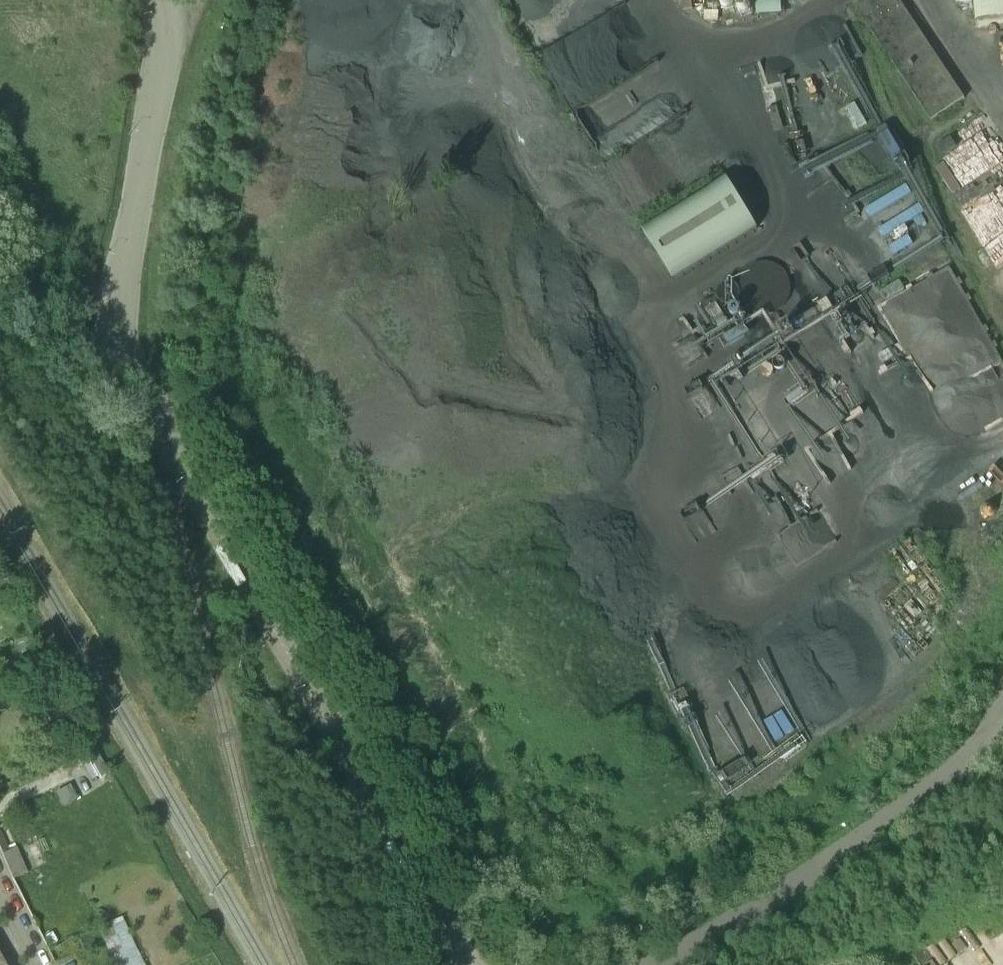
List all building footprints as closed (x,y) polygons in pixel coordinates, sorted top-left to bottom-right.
[(856,8),(932,121),(966,98),(899,0),(868,0),(856,8)] [(1002,15),(1002,0),(970,0),(971,16),(1002,15)] [(968,137),(931,160),(951,192),(962,185),(959,180),(985,164),(968,137)] [(719,177),(632,226),(662,280),(749,231),(719,177)] [(768,332),(799,322),(777,259),(721,278),(729,301),(705,309),(713,331),(712,331),(717,345),(715,345),(718,354),(739,347),(740,350),(771,339),(768,332)] [(122,917),(98,928),(114,964),(115,964),(118,964),(119,964),(143,964),(122,917)]
